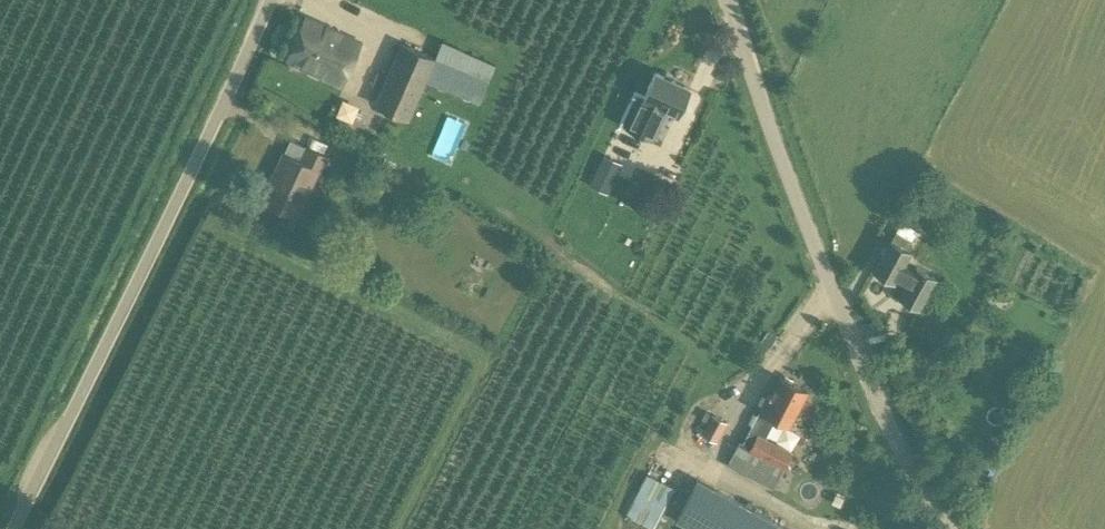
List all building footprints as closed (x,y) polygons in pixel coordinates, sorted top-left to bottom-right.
[(342,86),(361,43),(306,17),(286,60),(342,86)] [(443,39),(435,58),(402,44),(375,106),(408,120),(422,88),(434,93),(438,86),(478,104),(496,62),(443,39)] [(678,112),(688,87),(653,72),(643,95),(633,91),(618,125),(644,136),(658,103),(678,112)] [(372,125),(377,108),(342,98),(337,115),(372,125)] [(324,174),(331,159),(305,148),(305,149),(289,142),(284,156),(282,155),(262,203),(298,218),(318,171),(324,174)] [(385,158),(387,152),(381,149),(379,155),(385,158)] [(599,164),(592,180),(607,187),(614,171),(599,164)] [(898,233),(911,241),(917,231),(903,223),(898,233)] [(916,271),(904,264),(912,251),(908,249),(913,242),(911,241),(898,233),(897,233),(892,241),(891,241),(874,272),(894,283),(895,281),(907,287),(900,299),(919,310),(937,279),(917,268),(916,271)] [(788,425),(806,389),(781,376),(772,393),(769,391),(743,442),(739,440),(726,463),(773,488),(792,452),(765,438),(775,418),(788,425)] [(718,441),(728,422),(712,413),(701,433),(718,441)] [(696,479),(675,517),(690,525),(688,528),(788,528),(696,479)] [(641,492),(630,514),(643,521),(655,500),(641,492)]
